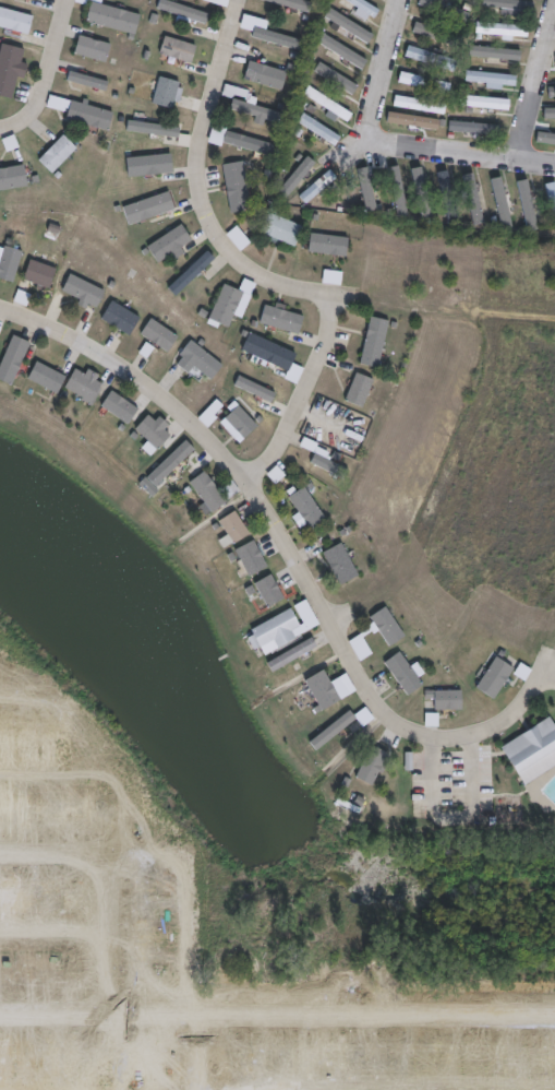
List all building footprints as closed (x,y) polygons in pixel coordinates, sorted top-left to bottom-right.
[(161,9),(164,0),(168,0),(215,15),(210,25),(195,20),(192,27),(179,23),(181,16),(161,9)] [(291,7),(265,0),(306,0),(317,3),(315,14),(300,10),(298,14),(289,12),(291,7)] [(379,20),(347,0),(367,0),(385,11),(379,20)] [(423,4),(425,0),(440,0),(476,15),(473,25),(423,4)] [(487,7),(488,0),(518,0),(541,3),(540,13),(487,7)] [(95,2),(119,9),(121,3),(129,5),(128,11),(145,16),(138,36),(89,21),(95,2)] [(33,36),(0,27),(0,7),(38,16),(33,36)] [(378,35),(373,45),(328,17),(334,8),(378,35)] [(421,22),(439,28),(442,24),(448,26),(446,31),(468,38),(464,49),(418,33),(421,22)] [(534,27),(533,38),(480,34),(480,23),(534,27)] [(299,37),(295,48),(258,38),(262,27),(299,37)] [(373,61),(367,70),(321,40),(326,32),(373,61)] [(116,45),(110,63),(79,55),(83,36),(116,45)] [(16,100),(0,96),(0,63),(5,44),(28,50),(25,62),(32,64),(28,80),(22,78),(16,100)] [(528,51),(527,63),(473,56),(474,45),(528,51)] [(462,61),(459,73),(412,58),(415,46),(462,61)] [(364,87),(359,96),(316,70),(322,61),(364,87)] [(522,76),(521,87),(468,81),(469,70),(522,76)] [(110,82),(108,91),(70,81),(73,71),(110,82)] [(455,85),(453,94),(403,82),(407,72),(455,85)] [(183,83),(176,109),(156,103),(164,76),(183,83)] [(289,115),(286,123),(270,119),(267,128),(257,125),(261,117),(234,109),(238,100),(226,96),(229,84),(252,92),(249,102),(289,115)] [(359,115),(353,123),(343,117),(339,122),(329,117),(333,111),(310,97),(315,87),(359,115)] [(516,100),(515,112),(460,107),(462,94),(516,100)] [(449,104),(448,115),(397,106),(398,95),(449,104)] [(118,114),(112,132),(70,120),(75,100),(118,114)] [(554,119),(554,108),(545,108),(545,119),(554,119)] [(346,138),(339,146),(331,141),(329,145),(323,141),(325,138),(302,123),(309,114),(346,138)] [(506,125),(505,137),(494,135),(494,142),(478,141),(478,134),(453,132),(454,119),(506,125)] [(183,128),(181,139),(128,131),(130,120),(183,128)] [(439,126),(438,135),(401,130),(402,120),(439,126)] [(281,146),(278,157),(228,143),(231,131),(281,146)] [(81,150),(56,174),(43,161),(68,137),(81,150)] [(172,175),(132,178),(131,159),(170,156),(172,175)] [(248,162),(248,165),(256,163),(260,177),(250,179),(252,189),(260,188),(261,197),(254,198),(256,211),(236,215),(226,165),(248,162)] [(387,167),(398,219),(410,216),(399,165),(387,167)] [(32,187),(0,193),(0,172),(28,166),(32,187)] [(438,217),(426,220),(415,170),(427,168),(438,217)] [(381,205),(370,209),(361,171),(372,169),(381,205)] [(341,179),(309,204),(303,197),(335,170),(341,179)] [(464,223),(451,225),(441,174),(454,171),(464,223)] [(491,228),(480,230),(469,177),(481,175),(491,228)] [(518,230),(508,233),(497,181),(506,179),(518,230)] [(552,183),(554,196),(554,231),(542,182),(548,180),(550,185),(552,183)] [(544,227),(531,229),(521,185),(534,182),(544,227)] [(178,211),(133,225),(126,206),(172,192),(178,211)] [(306,228),(299,246),(263,230),(274,204),(282,209),(279,216),(306,228)] [(184,224),(195,241),(161,264),(150,247),(170,234),(167,229),(172,225),(176,230),(184,224)] [(240,250),(250,242),(236,226),(227,234),(240,250)] [(353,237),(351,257),(312,251),(315,233),(353,237)] [(17,283),(0,278),(0,273),(10,237),(15,238),(13,247),(26,251),(17,283)] [(60,271),(52,291),(25,280),(33,260),(60,271)] [(108,292),(99,309),(63,291),(72,274),(108,292)] [(246,293),(232,328),(212,319),(226,285),(226,284),(246,293)] [(143,319),(132,336),(102,319),(113,300),(143,319)] [(310,317),(304,334),(264,322),(269,305),(310,317)] [(394,321),(382,368),(363,363),(375,316),(394,321)] [(168,352),(179,336),(151,317),(140,334),(168,352)] [(302,353),(294,371),(270,360),(267,368),(254,362),(257,354),(245,348),(250,337),(243,335),(246,329),(302,353)] [(15,385),(28,340),(10,335),(0,366),(0,380),(15,385)] [(208,342),(205,346),(227,365),(215,379),(198,365),(192,372),(182,364),(188,357),(183,353),(194,340),(200,344),(204,339),(208,342)] [(65,359),(55,353),(30,397),(40,403),(65,359)] [(106,383),(96,402),(69,386),(80,368),(106,383)] [(381,377),(364,412),(347,403),(363,368),(381,377)] [(143,408),(132,425),(110,411),(107,415),(101,412),(105,407),(104,406),(114,390),(143,408)] [(198,418),(209,427),(226,407),(215,398),(198,418)] [(263,426),(249,439),(241,430),(237,435),(231,429),(236,426),(228,418),(243,404),(263,426)] [(174,435),(161,450),(160,449),(154,457),(145,448),(152,440),(140,429),(152,415),(174,435)] [(138,482),(149,494),(197,451),(187,439),(138,482)] [(353,470),(348,479),(314,462),(319,452),(353,470)] [(285,474),(276,466),(267,475),(276,483),(285,474)] [(231,500),(215,513),(193,483),(209,471),(231,500)] [(309,486),(331,520),(315,531),(311,524),(304,529),(297,517),(303,512),(292,497),(294,496),(290,490),(297,486),(300,491),(309,486)] [(254,534),(238,545),(222,521),(239,510),(254,534)] [(274,571),(255,581),(239,549),(257,540),(274,571)] [(363,576),(343,587),(326,553),(346,542),(363,576)] [(289,599),(272,608),(257,584),(275,574),(289,599)] [(321,626),(268,655),(264,645),(255,650),(250,639),(257,635),(255,630),(307,601),(321,626)] [(410,638),(395,648),(374,617),(389,607),(410,638)] [(321,647),(285,666),(279,657),(315,638),(321,647)] [(519,667),(498,699),(480,687),(504,650),(508,653),(505,659),(519,667)] [(406,651),(415,665),(421,662),(430,673),(423,677),(429,685),(412,697),(389,663),(406,651)] [(346,700),(327,711),(310,680),(327,670),(346,700)] [(467,690),(468,710),(439,711),(439,698),(427,699),(427,691),(467,690)] [(360,719),(318,751),(312,743),(353,710),(360,719)] [(554,716),(554,718),(554,768),(528,785),(505,748),(554,716)] [(390,754),(374,785),(360,777),(376,745),(390,754)]
